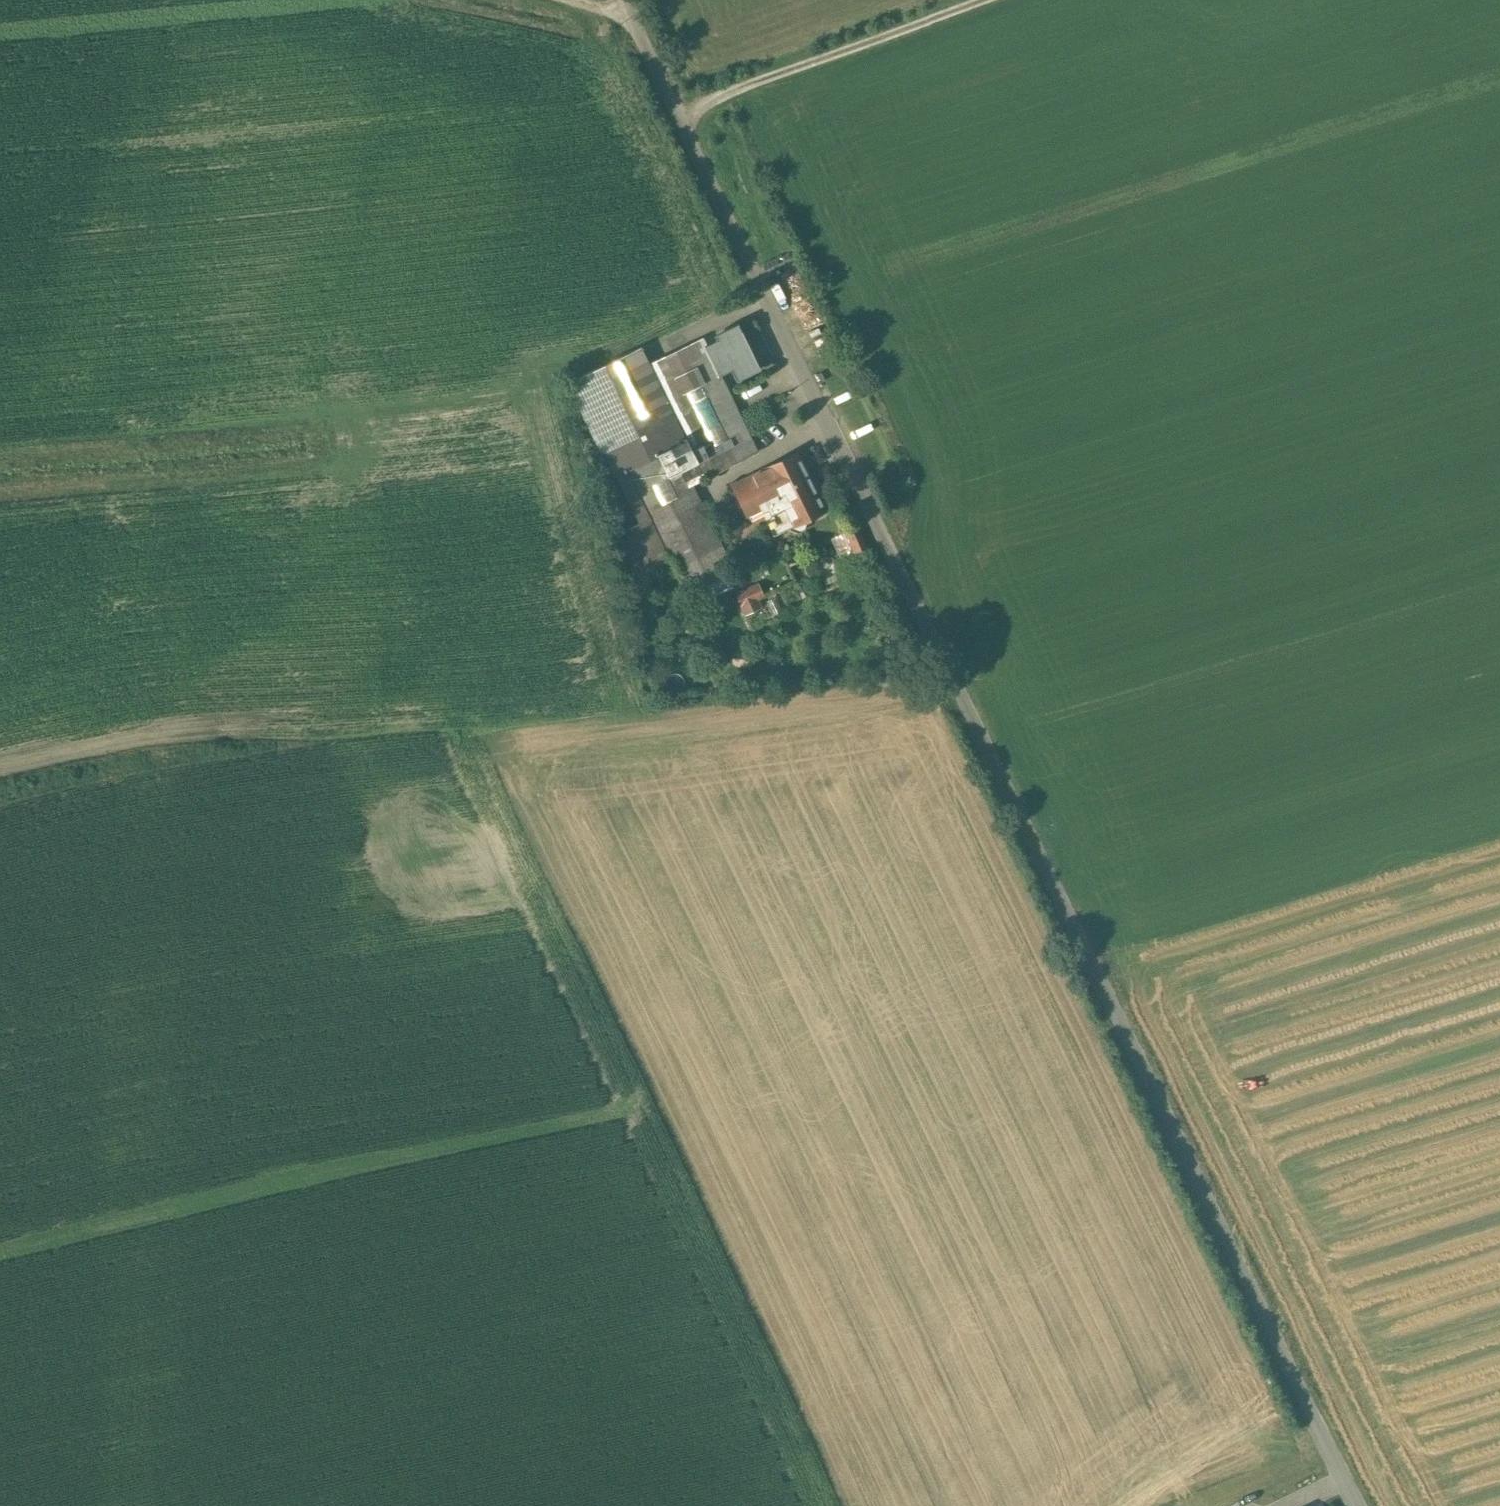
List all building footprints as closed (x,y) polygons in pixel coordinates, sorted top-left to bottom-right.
[(742,351),(728,323),(659,358),(651,342),(574,380),(611,455),(625,448),(658,514),(622,531),(637,560),(684,536),(709,586),(742,569),(701,487),(772,451),(726,359),(742,351)] [(802,450),(792,455),(728,484),(747,525),(762,518),(771,539),(831,511),(802,450)] [(775,591),(768,577),(745,587),(751,602),(775,591)]
